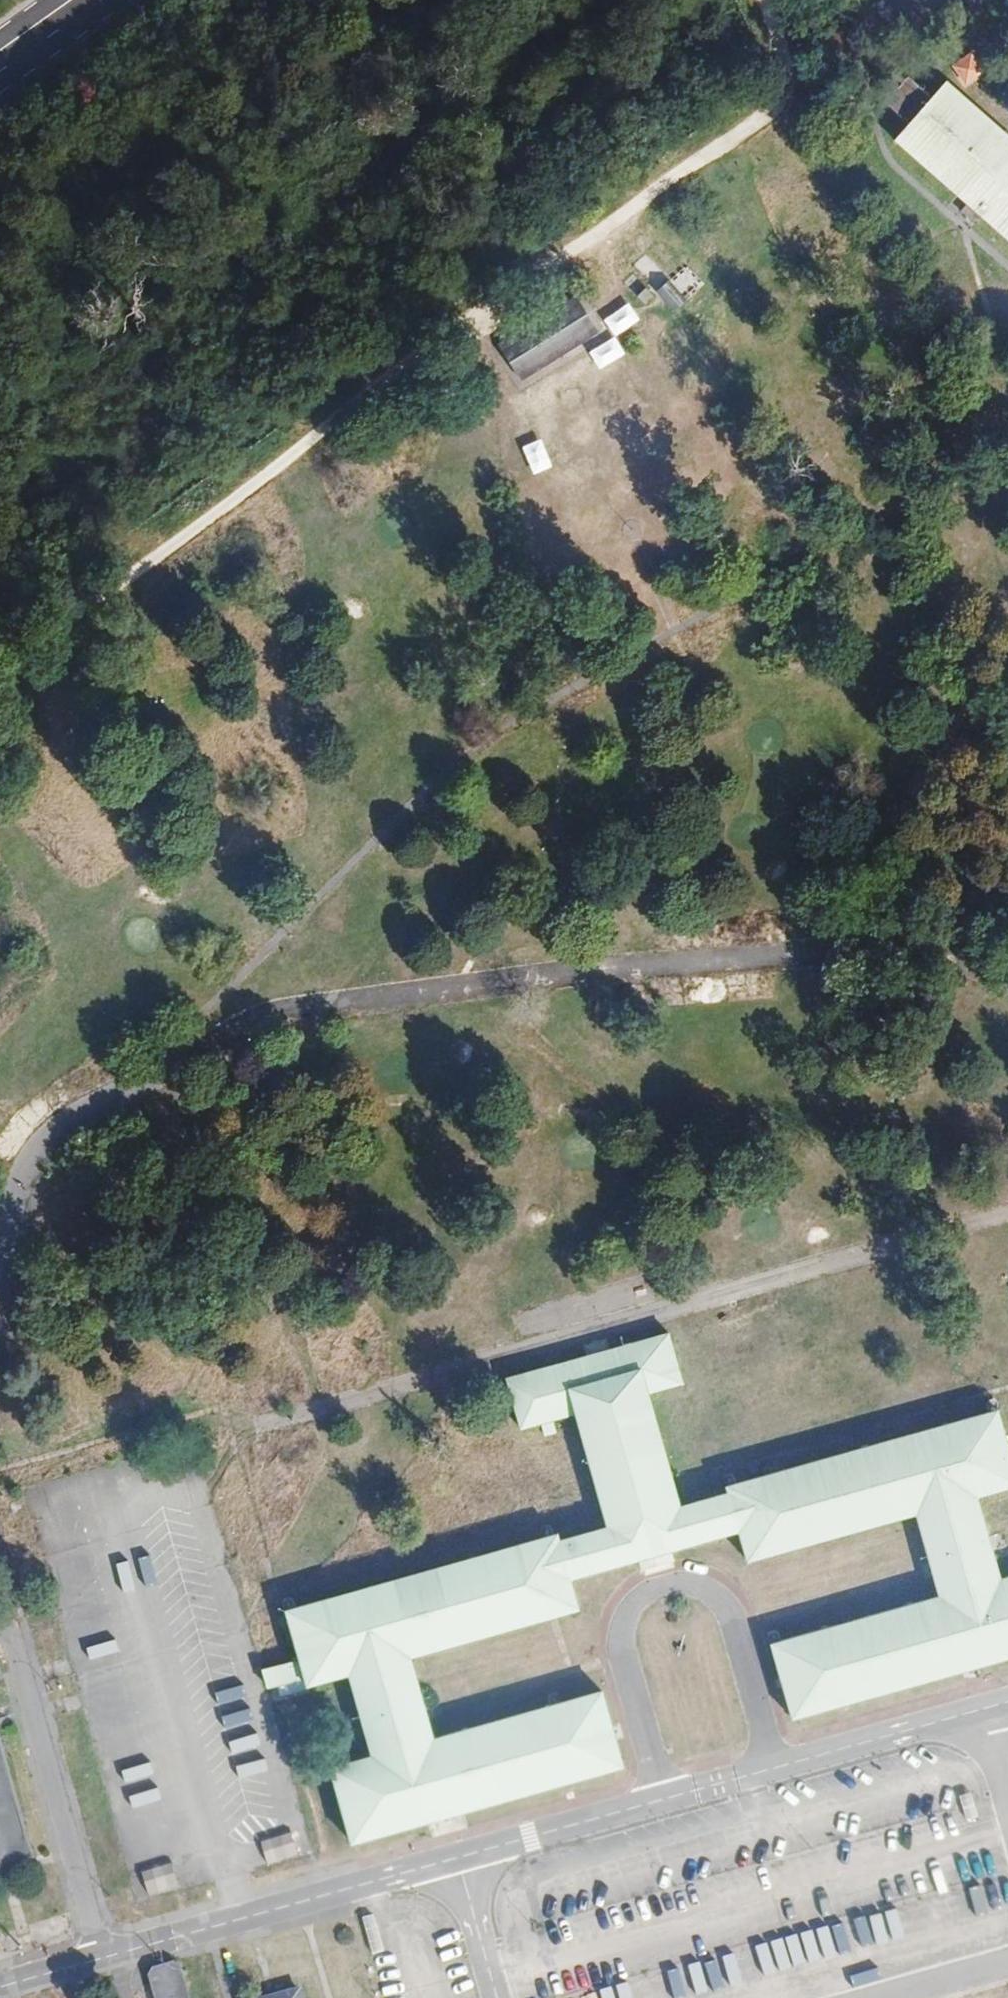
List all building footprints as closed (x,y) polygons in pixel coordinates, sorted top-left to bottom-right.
[(893,157),(1007,256),(1007,118),(963,80),(945,100),(917,78),(886,111),(912,138),(893,157)] [(656,291),(667,283),(648,254),(636,262),(656,291)] [(676,312),(699,289),(681,271),(658,294),(676,312)] [(593,315),(512,361),(523,379),(604,333),(593,315)] [(608,1520),(288,1612),(302,1660),(265,1670),(276,1706),(311,1696),(309,1689),(352,1678),(375,1756),(331,1769),(352,1843),(630,1769),(609,1691),(441,1737),(416,1662),(587,1611),(579,1584),(742,1535),(753,1567),(918,1518),(944,1598),(773,1647),(796,1724),(1007,1664),(1007,1579),(1007,1580),(987,1500),(1007,1493),(1007,1424),(1004,1409),(684,1498),(654,1393),(690,1384),(674,1334),(510,1379),(524,1432),(579,1418),(608,1520)] [(28,1842),(0,1760),(0,1852),(28,1842)] [(158,1997),(193,1997),(184,1961),(150,1969),(158,1997)]
